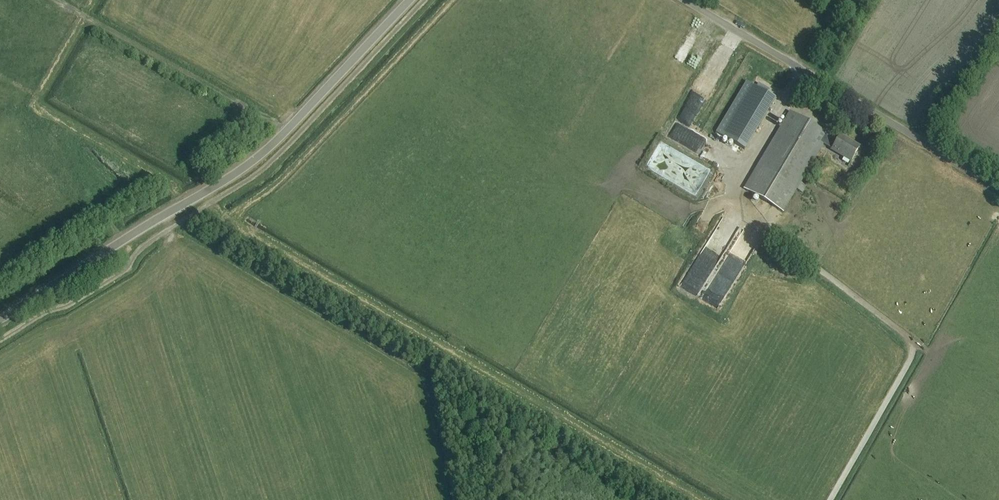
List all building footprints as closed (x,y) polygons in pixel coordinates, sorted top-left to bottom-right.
[(743,150),(774,98),(746,82),(716,133),(743,150)] [(789,112),(752,174),(743,190),(782,213),(795,190),(801,193),(805,185),(800,183),(823,144),(831,149),(831,150),(850,161),(859,147),(840,136),(837,140),(826,133),(826,134),(789,112)] [(720,307),(740,270),(729,264),(718,285),(711,281),(702,298),(720,307)] [(681,288),(698,294),(703,282),(685,276),(681,288)]
